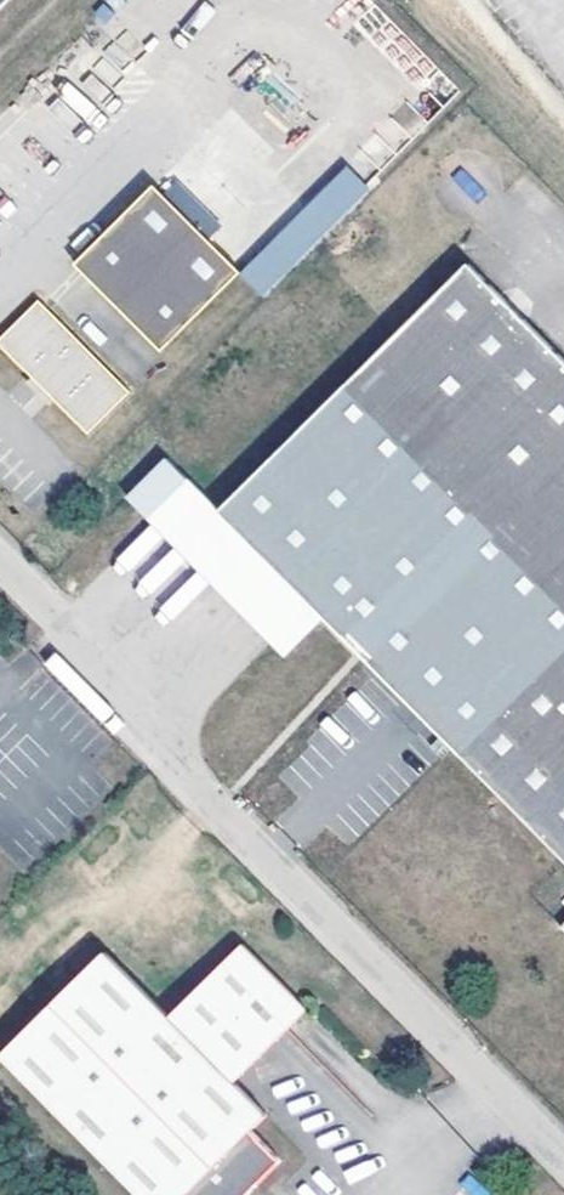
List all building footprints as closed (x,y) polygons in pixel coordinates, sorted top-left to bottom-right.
[(238,273),(263,298),(370,189),(345,164),(238,273)] [(175,180),(163,192),(206,236),(218,224),(175,180)] [(235,287),(147,199),(68,278),(155,366),(235,287)] [(469,263),(219,509),(323,614),(372,664),(563,860),(563,359),(469,263)] [(32,316),(0,347),(0,367),(26,393),(47,414),(81,449),(123,407),(32,316)] [(47,414),(26,393),(22,397),(43,418),(47,414)] [(219,509),(168,458),(129,496),(284,652),(323,614),(219,509)] [(150,527),(112,561),(125,575),(162,541),(150,527)] [(103,945),(0,1049),(0,1050),(145,1194),(239,1194),(280,1154),(250,1125),(266,1109),(234,1076),(307,1004),(242,938),(168,1010),(103,945)] [(458,1190),(466,1194),(486,1194),(490,1188),(467,1174),(458,1190)]
